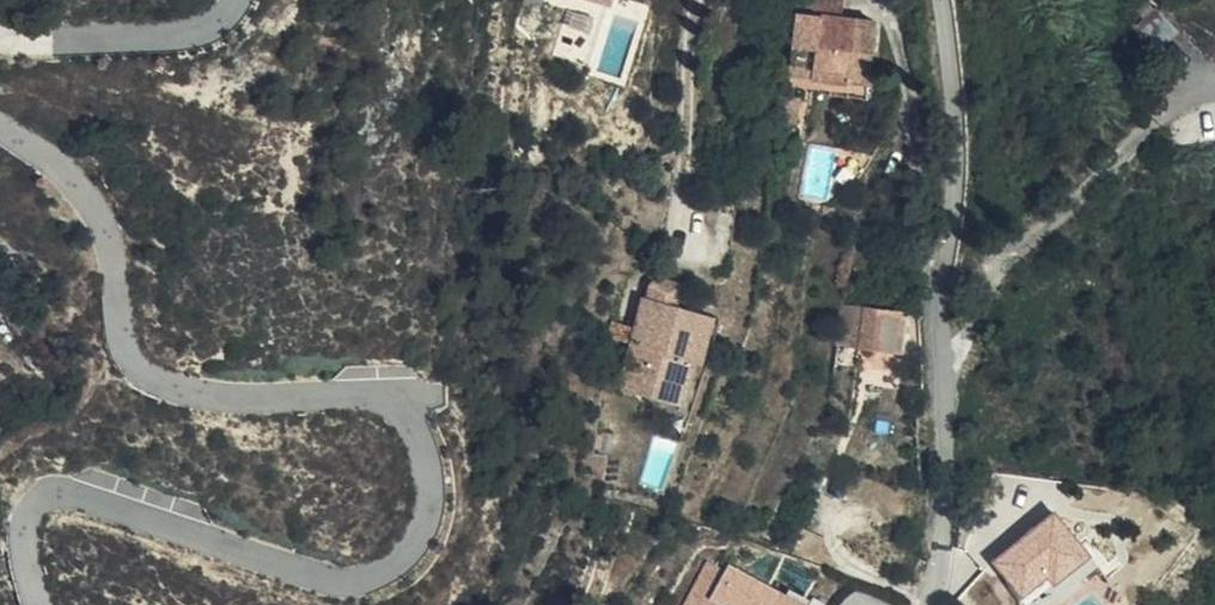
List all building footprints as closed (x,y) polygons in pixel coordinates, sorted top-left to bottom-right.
[(577,0),(553,0),(551,6),(572,14),(577,0)] [(843,18),(844,3),(818,0),(796,0),(794,14),(843,18)] [(875,21),(843,18),(794,14),(789,63),(812,65),(810,77),(810,86),(868,92),(875,21)] [(788,74),(810,77),(812,65),(789,63),(788,74)] [(798,125),(800,99),(778,97),(775,122),(798,125)] [(703,379),(717,332),(679,321),(685,300),(664,294),(655,301),(651,318),(647,316),(626,389),(654,397),(649,416),(655,417),(684,426),(698,378),(703,379)] [(902,357),(907,321),(842,312),(839,346),(855,348),(858,351),(902,357)] [(726,335),(717,332),(703,379),(698,378),(684,426),(655,417),(652,430),(689,441),(709,390),(726,335)] [(654,397),(626,389),(623,400),(626,409),(649,416),(654,397)] [(991,560),(1029,604),(1030,604),(1094,552),(1056,507),(991,560)]
